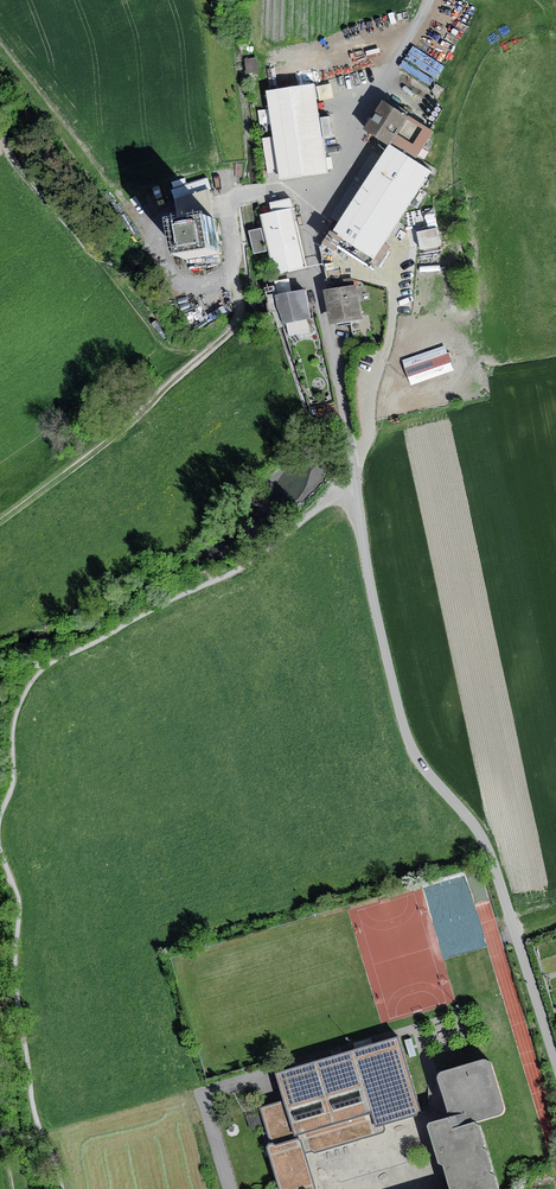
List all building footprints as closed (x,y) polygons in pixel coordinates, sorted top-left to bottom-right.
[(411,49),(401,66),(428,81),(438,63),(411,49)] [(256,57),(244,58),(245,72),(258,71),(256,57)] [(314,84),(266,91),(280,179),(327,172),(314,84)] [(388,144),(407,115),(382,99),(363,129),(388,145),(388,144)] [(434,132),(407,115),(388,144),(415,161),(434,132)] [(339,222),(332,232),(354,247),(369,256),(374,259),(431,171),(415,161),(388,144),(388,145),(381,156),(339,222)] [(330,216),(339,222),(381,156),(372,151),(330,216)] [(179,223),(214,216),(209,189),(175,199),(179,223)] [(293,208),(262,215),(276,274),(306,267),(293,208)] [(214,216),(179,223),(185,258),(220,251),(214,216)] [(440,225),(419,228),(422,248),(443,245),(440,225)] [(262,228),(249,231),(254,254),(267,251),(262,228)] [(369,256),(354,247),(350,254),(364,263),(369,256)] [(263,288),(268,311),(277,310),(273,286),(263,288)] [(356,286),(325,290),(330,323),(360,319),(356,286)] [(306,290),(276,295),(281,325),(310,320),(306,290)] [(410,381),(456,371),(450,346),(405,356),(410,381)] [(276,1073),(284,1100),(260,1107),(271,1144),(268,1145),(267,1148),(279,1188),(316,1188),(317,1188),(313,1175),(306,1152),(312,1150),(315,1152),(383,1131),(384,1129),(383,1125),(422,1114),(399,1036),(276,1073)] [(411,1038),(405,1040),(410,1057),(417,1055),(411,1038)] [(439,1075),(438,1077),(451,1117),(454,1129),(474,1122),(501,1114),(503,1112),(504,1110),(504,1107),(491,1062),(489,1061),(486,1060),(484,1059),(441,1072),(439,1075)] [(494,1175),(490,1172),(493,1169),(486,1150),(482,1148),(485,1144),(480,1125),(474,1122),(454,1129),(451,1117),(429,1123),(428,1126),(439,1163),(443,1165),(450,1188),(499,1188),(494,1175)]
